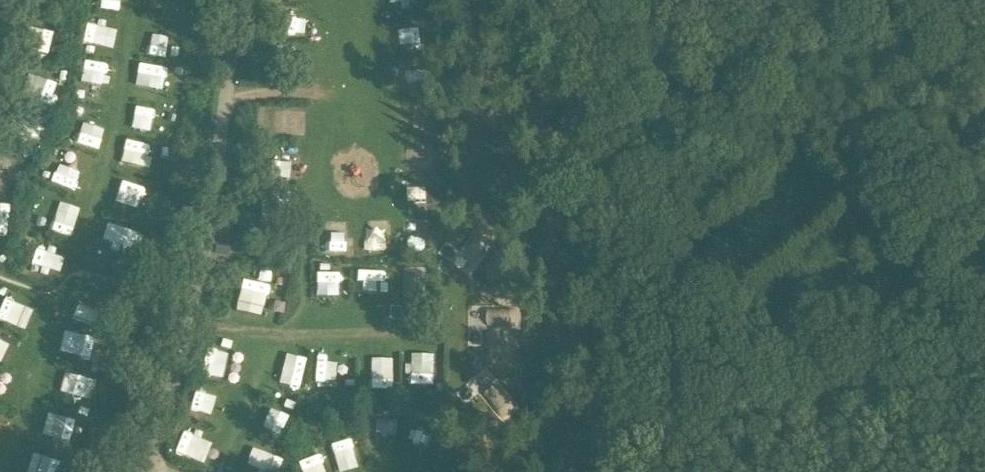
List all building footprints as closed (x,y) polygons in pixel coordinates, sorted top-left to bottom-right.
[(228,258),(231,241),(216,238),(215,246),(214,255),(228,258)]
